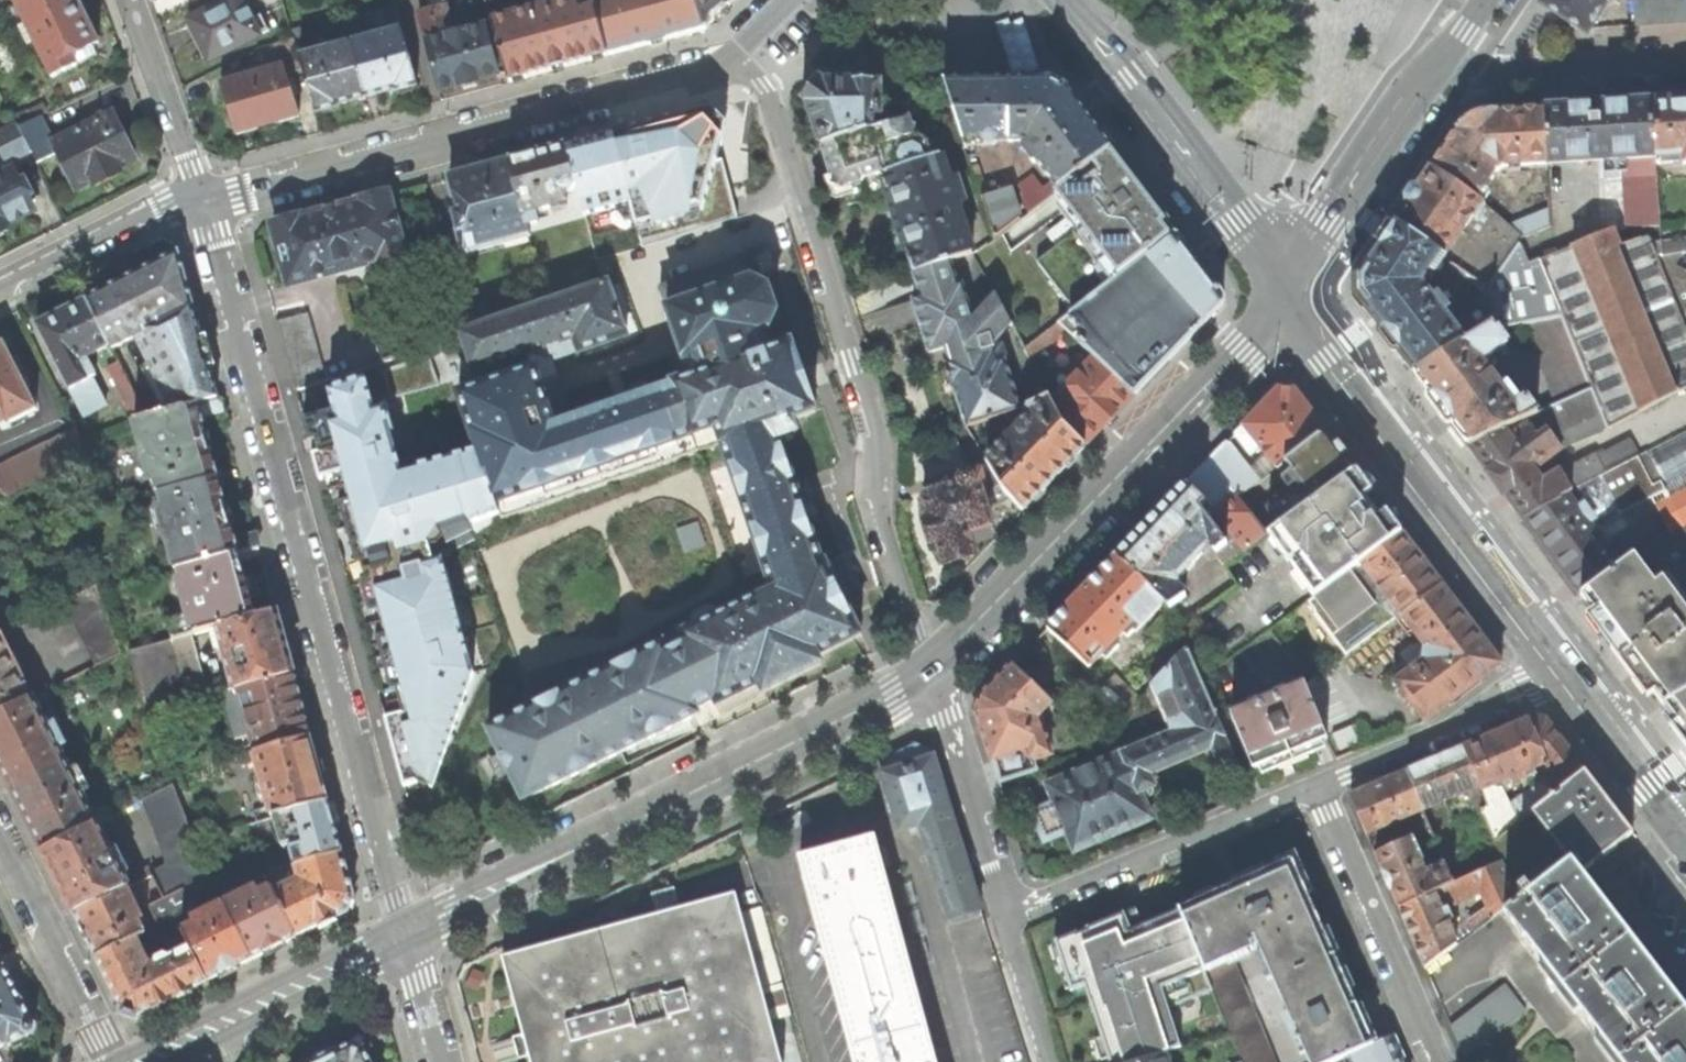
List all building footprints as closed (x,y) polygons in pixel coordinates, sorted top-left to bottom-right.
[(96,54),(92,45),(99,42),(83,10),(79,0),(19,0),(16,2),(51,76),(96,54)] [(240,0),(233,0),(227,3),(226,0),(220,0),(213,3),(216,8),(190,20),(199,40),(209,61),(258,37),(258,36),(268,31),(260,17),(251,21),(240,0)] [(439,89),(472,80),(498,73),(485,26),(452,35),(443,0),(428,0),(430,8),(417,11),(439,89)] [(509,82),(561,68),(608,55),(593,0),(576,0),(491,23),(509,82)] [(608,55),(657,41),(706,29),(696,0),(593,0),(608,55)] [(706,29),(735,0),(696,0),(706,29)] [(1590,28),(1608,0),(1547,0),(1549,11),(1578,29),(1590,28)] [(1636,25),(1685,22),(1685,0),(1634,0),(1636,25)] [(401,31),(350,44),(365,96),(388,90),(393,88),(394,91),(416,85),(401,31)] [(275,44),(282,65),(286,75),(303,70),(300,58),(294,38),(275,44)] [(350,44),(300,58),(303,70),(315,112),(338,106),(337,103),(345,101),(365,96),(350,44)] [(273,123),(298,115),(286,75),(282,65),(221,83),(236,133),(273,123)] [(986,81),(944,82),(963,143),(976,140),(982,141),(986,145),(994,145),(998,141),(1026,141),(1028,144),(1024,147),(1024,151),(1032,162),(1037,163),(1052,183),(1038,193),(1030,177),(1019,185),(1022,191),(1022,200),(1030,211),(1055,193),(1111,150),(1089,121),(1059,81),(986,81)] [(806,98),(821,146),(836,142),(872,130),(872,116),(882,115),(882,82),(838,82),(815,82),(806,96),(806,98)] [(1678,100),(1652,101),(1656,157),(1657,164),(1681,163),(1681,164),(1685,164),(1685,99),(1678,100)] [(1602,161),(1656,157),(1652,101),(1594,105),(1543,108),(1546,163),(1546,165),(1599,161),(1599,159),(1601,159),(1601,161),(1602,161)] [(639,125),(562,146),(573,189),(587,228),(623,218),(643,240),(712,221),(735,128),(717,104),(639,125)] [(1504,166),(1546,163),(1543,108),(1477,113),(1471,114),(1466,117),(1463,121),(1457,128),(1430,168),(1476,199),(1495,171),(1498,170),(1501,168),(1504,166)] [(41,115),(19,126),(30,150),(37,163),(58,152),(76,188),(92,180),(94,184),(120,171),(118,167),(135,159),(123,136),(112,112),(54,141),(41,115)] [(899,232),(912,273),(949,261),(971,254),(956,204),(963,202),(955,179),(949,181),(940,154),(932,156),(927,141),(915,134),(909,117),(905,120),(872,130),(836,142),(843,165),(836,168),(831,177),(834,186),(842,190),(848,205),(887,192),(899,232)] [(30,150),(19,126),(17,123),(0,132),(0,151),(6,162),(30,150)] [(825,159),(831,177),(836,168),(843,165),(836,142),(821,146),(825,159)] [(531,154),(507,161),(524,225),(536,222),(533,211),(564,203),(561,192),(564,191),(573,189),(562,146),(531,154)] [(1162,227),(1167,224),(1151,203),(1120,162),(1111,150),(1055,193),(1080,227),(1035,261),(1075,311),(1175,235),(1175,234),(1170,237),(1162,227)] [(1657,176),(1657,164),(1656,157),(1602,161),(1603,180),(1609,179),(1657,176)] [(465,251),(527,235),(524,225),(507,161),(472,170),(451,176),(465,228),(459,230),(465,251)] [(1482,202),(1476,199),(1430,168),(1414,195),(1394,222),(1440,254),(1488,287),(1518,242),(1521,237),(1482,202)] [(6,228),(4,224),(31,210),(10,169),(0,174),(0,232),(6,228)] [(1661,230),(1657,176),(1609,179),(1612,230),(1638,219),(1657,256),(1662,255),(1661,230)] [(980,196),(994,239),(1020,219),(1009,187),(980,196)] [(270,226),(286,284),(375,260),(379,275),(405,267),(385,194),(323,211),(270,226)] [(1592,389),(1608,427),(1685,387),(1685,327),(1684,322),(1657,256),(1638,219),(1612,230),(1539,258),(1562,315),(1592,389)] [(1421,282),(1440,254),(1394,222),(1356,278),(1356,296),(1375,320),(1392,342),(1414,372),(1465,339),(1421,282)] [(1685,251),(1685,226),(1661,230),(1662,255),(1683,251),(1685,251)] [(1135,395),(1223,304),(1223,298),(1205,275),(1175,235),(1075,311),(1070,315),(1086,332),(1077,340),(1094,356),(1135,395)] [(1497,327),(1525,322),(1562,315),(1539,258),(1526,263),(1518,242),(1488,287),(1493,321),(1497,327)] [(1657,256),(1684,322),(1685,317),(1685,270),(1677,266),(1683,251),(1662,255),(1657,256)] [(112,347),(136,336),(193,309),(178,253),(123,280),(87,298),(110,344),(112,347)] [(681,633),(684,638),(716,700),(864,632),(846,594),(800,486),(843,470),(832,435),(803,448),(791,418),(815,410),(808,391),(814,389),(809,375),(805,361),(798,363),(791,343),(766,352),(759,331),(769,327),(776,311),(767,287),(751,278),(744,258),(660,286),(689,377),(570,418),(550,359),(578,350),(578,351),(626,335),(608,282),(480,326),(460,332),(473,371),(527,353),(532,367),(467,388),(473,407),(483,431),(502,495),(509,517),(722,442),(773,588),(721,613),(719,609),(709,607),(696,612),(692,623),(694,627),(681,633)] [(953,388),(966,427),(1021,409),(1004,360),(1005,360),(1001,348),(994,350),(993,345),(1011,323),(995,293),(971,317),(962,285),(958,285),(949,261),(912,273),(921,297),(912,300),(920,327),(928,352),(944,348),(949,363),(944,365),(952,388),(953,388)] [(87,356),(110,344),(87,298),(72,306),(69,300),(57,306),(50,310),(53,315),(37,324),(83,415),(106,404),(93,377),(96,375),(87,356)] [(166,394),(173,410),(218,398),(205,351),(193,309),(136,336),(164,394),(166,394)] [(274,324),(293,388),(327,378),(308,314),(274,324)] [(1525,322),(1557,404),(1592,389),(1562,315),(1525,322)] [(1493,321),(1465,339),(1414,372),(1445,413),(1469,444),(1538,413),(1527,398),(1515,407),(1509,399),(1510,399),(1489,370),(1495,366),(1488,357),(1508,342),(1497,327),(1493,321)] [(1068,331),(1060,323),(1025,349),(1030,361),(1068,331)] [(37,409),(3,342),(0,343),(0,407),(2,406),(10,422),(37,409)] [(1109,422),(1135,395),(1094,356),(1058,394),(1061,399),(1068,405),(1059,415),(1066,428),(1066,427),(1085,446),(1109,422)] [(119,363),(111,367),(119,384),(128,380),(119,363)] [(327,378),(293,388),(338,542),(431,516),(502,495),(483,431),(400,455),(374,365),(327,378)] [(134,420),(136,420),(147,417),(132,388),(122,393),(134,420)] [(1277,468),(1285,462),(1325,431),(1308,408),(1294,390),(1278,389),(1234,435),(1250,455),(1260,446),(1277,468)] [(1557,404),(1538,413),(1469,444),(1507,495),(1524,519),(1561,500),(1559,497),(1637,456),(1628,439),(1597,455),(1596,452),(1561,470),(1541,480),(1532,467),(1561,449),(1608,427),(1592,389),(1557,404)] [(1085,446),(1066,427),(1066,428),(1059,415),(1049,397),(1027,407),(1031,415),(986,462),(996,478),(1002,486),(1023,511),(1048,485),(1085,446)] [(158,481),(161,493),(218,478),(206,436),(201,418),(222,412),(218,398),(173,410),(147,417),(136,420),(153,483),(158,481)] [(77,427),(0,465),(0,483),(7,496),(90,454),(77,427)] [(977,464),(984,460),(966,427),(959,429),(977,464)] [(1291,490),(1254,517),(1267,535),(1355,470),(1339,450),(1325,431),(1285,462),(1291,471),(1282,478),(1291,490)] [(1637,456),(1559,497),(1561,500),(1524,519),(1553,559),(1580,595),(1620,566),(1602,542),(1594,532),(1600,528),(1607,538),(1626,524),(1618,514),(1651,497),(1664,490),(1685,527),(1685,431),(1637,456)] [(1225,442),(1207,460),(1239,497),(1259,481),(1227,442),(1226,443),(1225,442)] [(1187,484),(1186,484),(1205,504),(1200,509),(1227,546),(1217,554),(1217,555),(1225,566),(1267,535),(1254,517),(1239,497),(1207,460),(1195,473),(1186,483),(1187,484)] [(1023,511),(1002,486),(981,494),(978,483),(982,481),(979,472),(974,474),(967,470),(960,472),(956,478),(957,480),(937,487),(923,491),(931,516),(924,518),(931,541),(938,539),(945,562),(973,553),(970,543),(989,538),(985,526),(990,524),(998,537),(1023,511)] [(1378,500),(1355,470),(1267,535),(1313,597),(1401,532),(1378,500)] [(176,569),(181,567),(238,551),(259,545),(255,532),(234,538),(225,503),(218,478),(161,493),(164,505),(159,506),(176,569)] [(1154,518),(1117,557),(1164,601),(1169,606),(1185,595),(1173,584),(1166,584),(1165,576),(1171,571),(1178,578),(1203,553),(1195,546),(1200,541),(1209,541),(1217,554),(1227,546),(1200,509),(1205,504),(1186,484),(1154,518)] [(1651,497),(1669,537),(1685,527),(1664,490),(1651,497)] [(471,660),(431,516),(338,542),(404,783),(432,775),(471,660)] [(1580,595),(1625,655),(1662,706),(1685,692),(1685,527),(1669,537),(1633,556),(1620,566),(1580,595)] [(1602,542),(1607,538),(1600,528),(1594,532),(1602,542)] [(1420,558),(1401,532),(1313,597),(1308,601),(1327,627),(1363,601),(1352,586),(1369,574),(1376,583),(1375,583),(1384,595),(1332,633),(1348,655),(1402,616),(1441,585),(1420,558)] [(173,638),(218,625),(255,615),(246,583),(243,574),(245,574),(238,551),(181,567),(185,580),(180,581),(190,614),(168,621),(173,638)] [(1060,639),(1090,667),(1102,654),(1106,658),(1113,651),(1109,647),(1130,626),(1135,631),(1164,601),(1117,557),(1078,597),(1048,628),(1060,639)] [(98,664),(123,652),(96,584),(64,600),(98,664)] [(1470,623),(1441,585),(1402,616),(1425,646),(1423,659),(1395,682),(1425,721),(1502,664),(1470,623)] [(236,689),(239,688),(294,673),(283,639),(276,609),(255,615),(218,625),(236,689)] [(1047,654),(1060,639),(1048,628),(1034,642),(1047,654)] [(32,696),(0,633),(0,713),(32,696)] [(147,714),(224,692),(216,662),(180,672),(171,638),(123,652),(147,714)] [(525,796),(716,700),(684,638),(667,646),(664,641),(490,728),(508,764),(525,796)] [(1112,835),(1151,819),(1140,792),(1154,786),(1149,773),(1212,747),(1217,759),(1232,752),(1187,647),(1151,683),(1171,732),(1047,784),(1055,802),(1033,811),(1045,841),(1067,832),(1075,851),(1112,835)] [(999,782),(1036,771),(1032,760),(1051,754),(1040,716),(1053,702),(1013,664),(995,682),(981,697),(978,712),(999,782)] [(1342,684),(1330,668),(1310,682),(1306,685),(1319,715),(1340,706),(1332,691),(1342,684)] [(239,688),(256,751),(311,737),(302,704),(294,673),(239,688)] [(1293,752),(1327,738),(1306,685),(1306,683),(1231,715),(1253,768),(1293,752)] [(1104,684),(1093,695),(1114,715),(1125,704),(1104,684)] [(1662,706),(1685,736),(1685,692),(1662,706)] [(32,696),(0,713),(0,764),(12,787),(67,759),(60,748),(67,744),(56,723),(50,726),(35,695),(32,696)] [(1493,841),(1512,826),(1511,822),(1502,800),(1504,796),(1500,784),(1509,780),(1512,786),(1524,781),(1521,774),(1545,764),(1550,775),(1538,780),(1541,786),(1516,802),(1517,804),(1511,808),(1517,823),(1522,818),(1532,810),(1584,771),(1553,731),(1540,721),(1529,720),(1481,740),(1463,748),(1486,806),(1480,809),(1493,841)] [(1362,721),(1332,734),(1340,750),(1369,738),(1362,721)] [(274,816),(275,816),(328,801),(319,766),(311,737),(256,751),(274,816)] [(978,909),(981,908),(955,826),(931,749),(916,743),(878,761),(900,830),(920,824),(949,918),(950,918),(952,922),(955,923),(978,916),(979,913),(978,909)] [(1479,808),(1480,809),(1486,806),(1463,748),(1432,761),(1407,771),(1423,809),(1471,789),(1479,808)] [(72,771),(67,759),(12,787),(27,817),(43,849),(97,822),(83,793),(89,789),(79,768),(72,771)] [(1350,796),(1366,834),(1423,809),(1407,771),(1372,786),(1350,796)] [(1532,810),(1560,846),(1571,860),(1581,874),(1632,834),(1584,771),(1532,810)] [(130,807),(145,800),(161,792),(156,783),(126,797),(130,807)] [(145,800),(170,866),(199,852),(174,785),(161,792),(145,800)] [(290,844),(296,864),(342,853),(335,825),(328,801),(275,816),(283,846),(290,844)] [(780,835),(799,825),(794,814),(774,825),(780,835)] [(1520,897),(1521,899),(1571,860),(1560,846),(1549,854),(1522,818),(1517,823),(1512,826),(1493,841),(1502,859),(1520,897)] [(129,885),(97,822),(43,849),(59,880),(75,912),(127,886),(129,885)] [(759,840),(765,837),(760,827),(742,835),(746,845),(758,839),(759,840)] [(1385,877),(1399,908),(1453,882),(1444,861),(1423,870),(1419,861),(1423,860),(1413,836),(1375,853),(1385,877)] [(871,837),(802,856),(818,919),(858,1061),(933,1061),(880,867),(888,865),(882,845),(874,848),(871,837)] [(152,874),(164,897),(183,888),(186,893),(210,881),(199,852),(170,866),(152,874)] [(300,879),(274,890),(297,936),(358,906),(349,875),(342,853),(296,864),(300,879)] [(1204,969),(1257,946),(1309,1061),(1336,1061),(1346,1058),(1373,1046),(1353,1002),(1351,996),(1292,859),(1244,880),(1239,883),(1225,889),(1179,910),(1204,969)] [(1493,918),(1520,897),(1502,859),(1468,875),(1453,882),(1399,908),(1413,941),(1425,968),(1456,944),(1447,922),(1452,919),(1447,908),(1480,893),(1493,918)] [(1657,963),(1605,896),(1601,899),(1594,890),(1581,874),(1571,860),(1521,899),(1503,912),(1618,1061),(1685,1061),(1685,1001),(1657,963)] [(143,918),(127,886),(75,912),(75,913),(85,933),(97,957),(137,937),(146,933),(140,920),(143,918)] [(257,886),(225,902),(252,958),(274,948),(297,936),(274,890),(272,886),(260,892),(257,886)] [(160,926),(162,925),(177,917),(194,909),(186,893),(183,888),(164,897),(149,904),(160,926)] [(763,993),(741,913),(735,893),(671,911),(665,890),(651,894),(657,915),(502,958),(526,1045),(531,1061),(782,1061),(770,1022),(763,993)] [(630,917),(651,912),(647,901),(627,907),(630,917)] [(186,936),(190,946),(208,980),(228,970),(252,958),(225,902),(193,919),(195,924),(183,930),(186,936)] [(760,907),(741,913),(763,993),(782,987),(760,907)] [(1054,941),(1070,991),(1084,987),(1090,1005),(1092,1007),(1101,1037),(1104,1036),(1111,1058),(1108,1059),(1109,1061),(1136,1061),(1164,1053),(1180,1048),(1168,1009),(1213,991),(1204,969),(1179,910),(1138,927),(1131,930),(1123,912),(1086,928),(1086,930),(1076,934),(1076,932),(1054,941)] [(1492,919),(1490,913),(1473,916),(1470,922),(1475,932),(1492,919)] [(170,943),(186,936),(183,930),(177,917),(162,925),(170,943)] [(170,943),(175,953),(190,946),(186,936),(170,943)] [(166,1001),(208,980),(190,946),(175,953),(171,955),(166,953),(156,957),(155,963),(150,965),(137,937),(97,957),(129,1019),(166,1001)] [(6,1042),(7,1045),(29,1034),(34,1035),(37,1025),(33,1024),(22,1002),(21,1003),(17,995),(3,967),(0,969),(0,1045),(6,1042)] [(1464,1056),(1524,1010),(1504,985),(1450,1025),(1456,1039),(1464,1056)] [(362,1047),(363,1047),(365,1045),(366,1042),(366,1040),(365,1038),(363,1036),(361,1035),(359,1035),(356,1035),(354,1037),(352,1040),(352,1043),(353,1045),(338,1052),(338,1051),(335,1052),(314,1061),(370,1061),(362,1047)] [(1399,1060),(1404,1058),(1395,1036),(1373,1046),(1346,1058),(1348,1061),(1400,1061),(1399,1060)] [(1164,1053),(1136,1061),(1167,1061),(1164,1053)]
